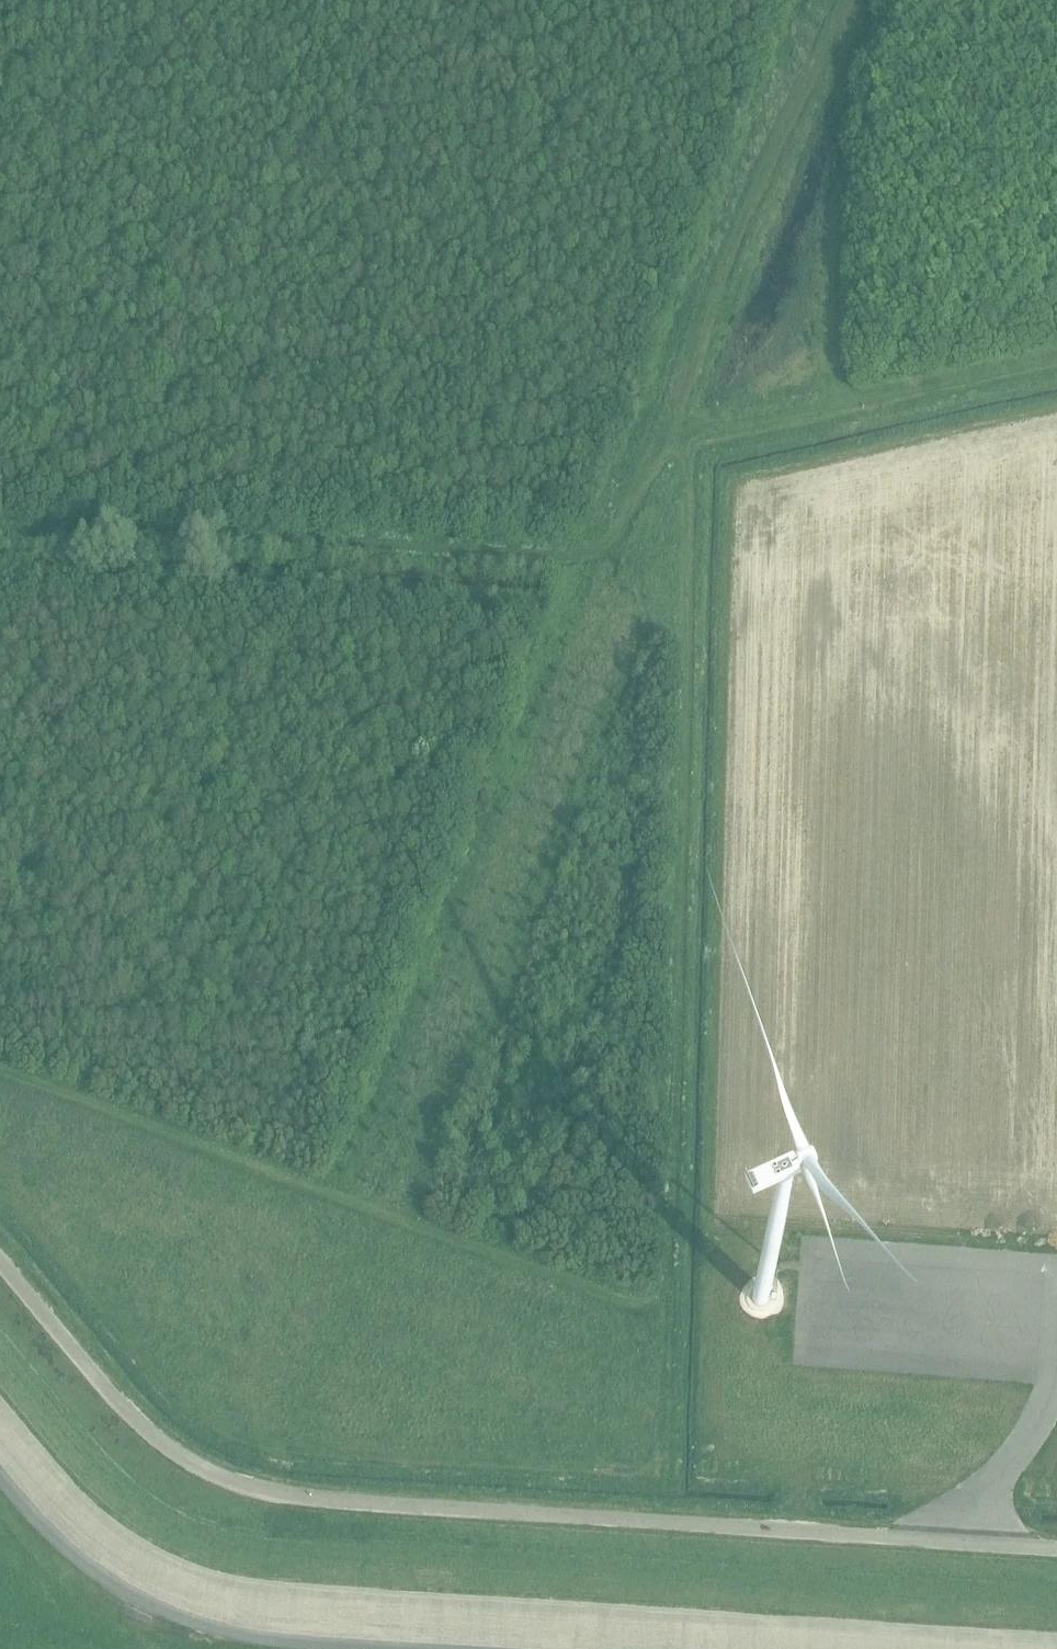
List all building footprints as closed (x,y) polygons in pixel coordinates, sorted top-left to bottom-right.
[(750,1298),(750,1299),(750,1300),(750,1301),(750,1302),(751,1302),(751,1303),(752,1304),(753,1305),(754,1306),(755,1307),(756,1307),(757,1307),(758,1307),(759,1307),(760,1307),(761,1307),(762,1307),(763,1306),(764,1306),(765,1305),(766,1304),(766,1303),(767,1303),(767,1302),(767,1301),(768,1301),(768,1300),(768,1299),(768,1298),(768,1297),(767,1296),(767,1295),(767,1294),(766,1293),(765,1292),(765,1291),(764,1291),(763,1291),(763,1290),(762,1290),(761,1290),(760,1290),(760,1289),(759,1289),(758,1289),(757,1290),(756,1290),(755,1290),(754,1291),(753,1292),(752,1292),(752,1293),(751,1293),(751,1294),(751,1295),(750,1295),(750,1296),(750,1297),(750,1298)]
